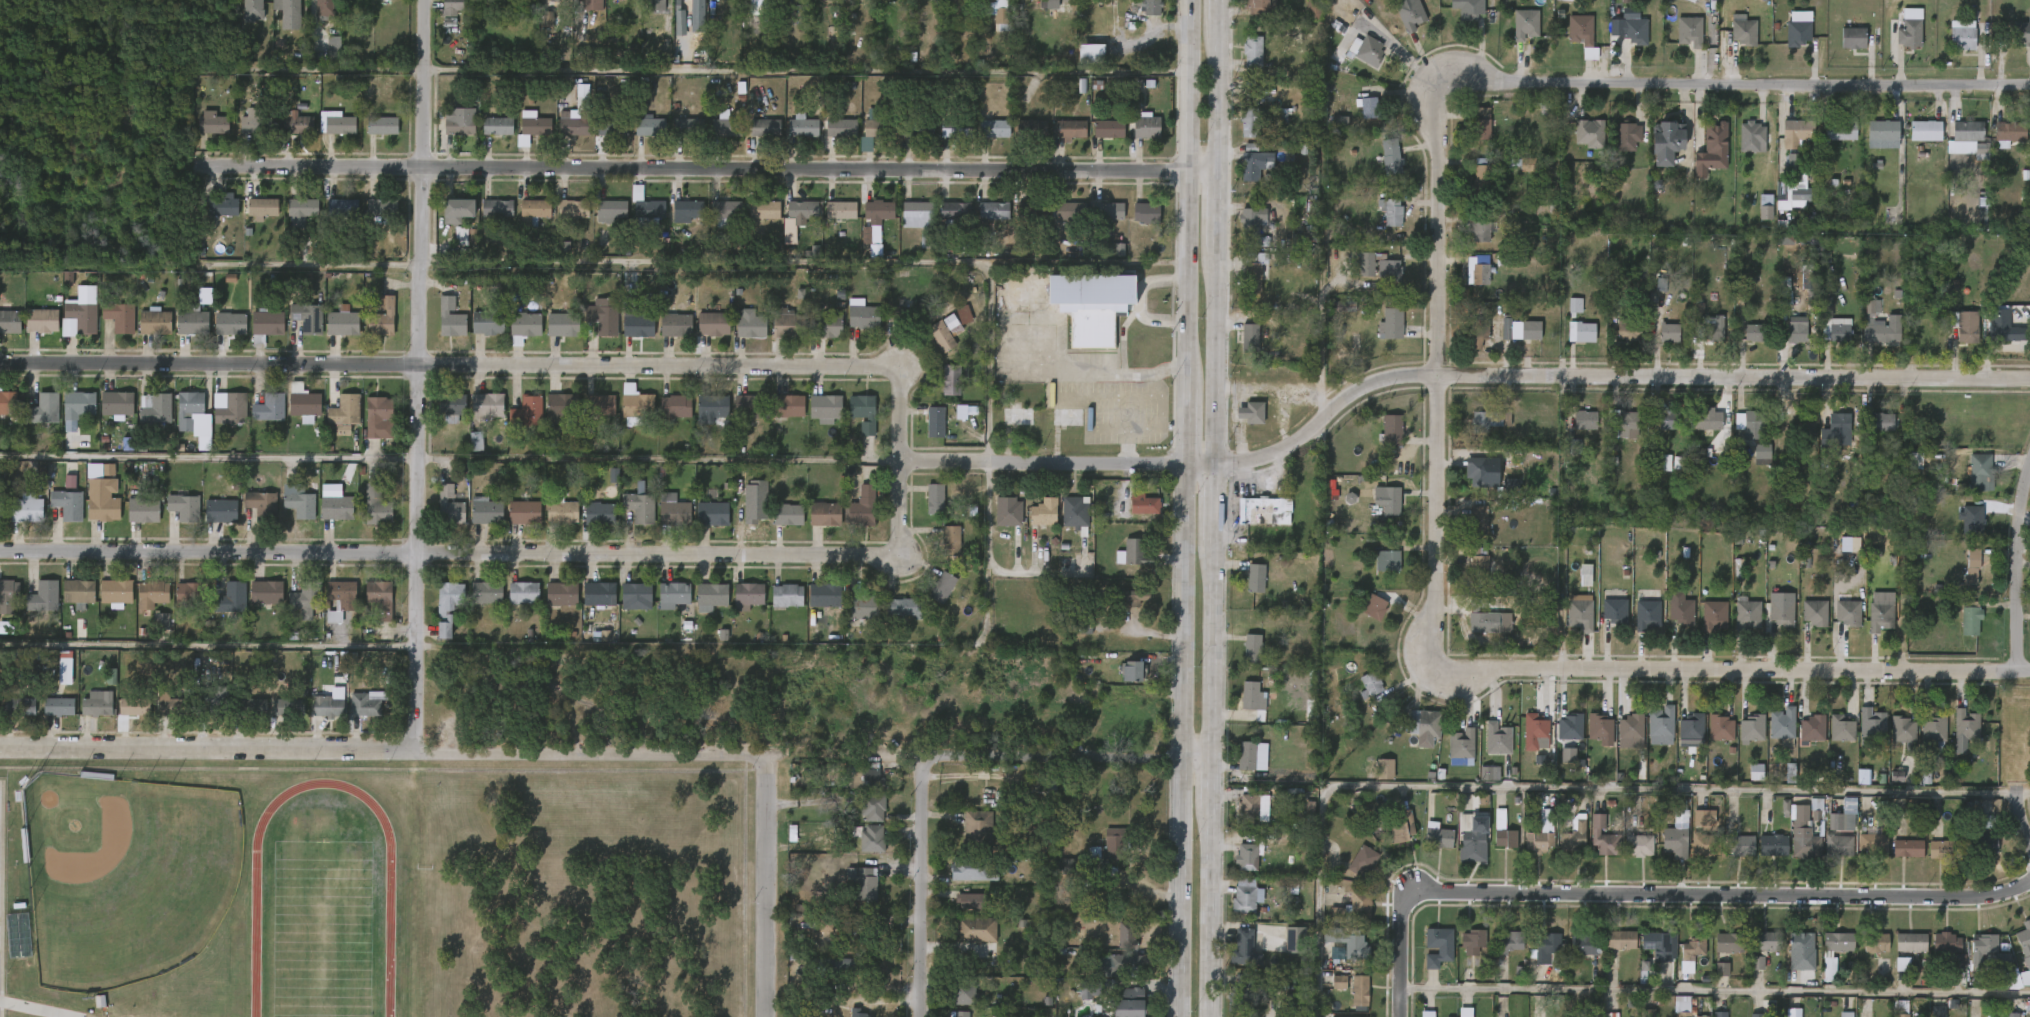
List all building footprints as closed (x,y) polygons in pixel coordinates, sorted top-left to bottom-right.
[(242,20),(243,0),(262,0),(262,20),(242,20)] [(282,3),(282,0),(300,0),(300,17),(275,17),(275,3),(282,3)] [(316,16),(316,0),(334,0),(334,19),(324,19),(324,16),(316,16)] [(365,11),(383,11),(383,3),(388,3),(388,0),(365,0),(365,11)] [(442,26),(443,0),(463,0),(463,7),(462,10),(452,10),(452,18),(455,18),(455,27),(442,26)] [(486,11),(508,9),(507,0),(486,0),(486,11)] [(539,12),(555,13),(556,0),(540,0),(539,12)] [(564,21),(592,21),(592,0),(564,0),(564,21)] [(582,9),(582,0),(602,0),(602,10),(582,9)] [(625,8),(625,0),(597,0),(597,9),(625,8)] [(636,24),(654,24),(654,0),(636,0),(636,24)] [(646,10),(646,0),(664,0),(664,10),(646,10)] [(690,10),(690,1),(693,1),(693,0),(672,0),(671,10),(690,10)] [(822,15),(823,0),(805,0),(804,14),(822,15)] [(940,7),(958,8),(958,0),(940,0),(940,7)] [(976,4),(976,0),(1008,0),(1007,25),(1004,25),(1004,31),(995,31),(995,25),(993,25),(992,4),(976,4)] [(1047,21),(1047,1),(1035,0),(1034,21),(1047,21)] [(1129,5),(1129,0),(1158,0),(1158,1),(1161,1),(1161,6),(1159,6),(1159,14),(1142,14),(1142,5),(1129,5)] [(1244,9),(1244,0),(1276,0),(1276,16),(1249,16),(1249,9),(1244,9)] [(1307,19),(1308,0),(1322,0),(1321,19),(1307,19)] [(1394,6),(1409,0),(1417,0),(1426,19),(1415,24),(1414,22),(1411,23),(1414,30),(1406,34),(1394,6)] [(1449,8),(1450,0),(1483,0),(1483,13),(1477,13),(1477,18),(1471,18),(1471,20),(1458,20),(1458,9),(1449,8)] [(1560,0),(1544,0),(1544,12),(1560,13),(1560,0)] [(325,27),(324,1),(305,1),(307,28),(325,27)] [(252,2),(234,2),(234,32),(252,33),(252,2)] [(453,6),(432,6),(432,29),(446,29),(446,23),(452,23),(453,6)] [(1472,7),(1439,7),(1439,21),(1447,21),(1447,33),(1464,33),(1464,26),(1472,27),(1472,7)] [(1130,9),(1120,10),(1120,19),(1131,18),(1130,9)] [(1149,10),(1133,9),(1133,28),(1149,28),(1149,10)] [(1404,43),(1402,38),(1415,33),(1406,9),(1384,17),(1394,47),(1404,43)] [(1538,9),(1538,36),(1526,36),(1526,33),(1523,33),(1523,41),(1512,41),(1513,9),(1538,9)] [(1811,11),(1810,40),(1804,40),(1803,44),(1798,44),(1798,47),(1785,47),(1786,20),(1789,21),(1789,10),(1811,11)] [(979,26),(984,27),(983,43),(996,44),(998,17),(987,16),(987,12),(980,12),(979,26)] [(1591,15),(1591,46),(1597,46),(1597,59),(1582,59),(1582,38),(1579,38),(1579,43),(1567,42),(1567,14),(1591,15)] [(690,15),(680,16),(680,24),(684,24),(685,38),(691,38),(690,15)] [(1701,16),(1701,48),(1691,48),(1691,40),(1688,40),(1688,43),(1676,43),(1676,17),(1701,16)] [(1647,18),(1646,45),(1634,45),(1634,43),(1628,42),(1629,38),(1621,38),(1622,18),(1647,18)] [(1921,18),(1921,46),(1914,46),(1914,49),(1908,48),(1908,46),(1902,46),(1902,44),(1895,44),(1896,27),(1902,27),(1902,18),(1921,18)] [(1756,19),(1756,46),(1744,46),(1744,43),(1738,43),(1738,40),(1731,39),(1731,19),(1756,19)] [(1635,58),(1636,31),(1627,31),(1627,20),(1611,20),(1611,51),(1618,51),(1618,57),(1635,58)] [(1910,21),(1891,20),(1890,41),(1885,41),(1885,59),(1909,60),(1910,21)] [(1527,23),(1503,22),(1502,54),(1512,54),(1512,48),(1526,49),(1527,23)] [(2014,22),(2029,22),(2029,44),(2029,46),(2025,46),(2025,44),(2013,44),(2014,22)] [(1800,24),(1778,24),(1778,33),(1775,33),(1774,57),(1799,57),(1800,24)] [(1745,33),(1733,32),(1734,26),(1720,26),(1720,56),(1744,56),(1745,33)] [(1857,47),(1857,49),(1841,47),(1841,27),(1865,27),(1865,47),(1857,47)] [(1974,48),(1968,48),(1968,50),(1950,47),(1950,27),(1975,28),(1974,48)] [(1581,28),(1556,28),(1557,55),(1571,54),(1571,72),(1586,72),(1586,60),(1581,60),(1581,28)] [(1666,56),(1680,55),(1680,61),(1690,61),(1690,29),(1665,29),(1666,56)] [(1364,33),(1381,43),(1378,49),(1381,51),(1378,56),(1381,57),(1375,67),(1352,55),(1353,54),(1346,50),(1354,36),(1361,40),(1364,33)] [(1962,62),(1963,33),(1939,33),(1938,62),(1962,62)] [(1263,36),(1262,68),(1246,67),(1246,55),(1243,55),(1244,43),(1246,43),(1246,36),(1263,36)] [(1854,40),(1830,40),(1830,61),(1854,60),(1854,40)] [(1105,65),(1079,65),(1079,44),(1104,44),(1105,65)] [(1343,50),(1336,64),(1363,79),(1374,58),(1354,46),(1350,54),(1343,50)] [(317,49),(317,67),(330,67),(329,48),(317,49)] [(1251,49),(1233,48),(1232,79),(1250,79),(1251,49)] [(1067,73),(1092,73),(1093,57),(1067,56),(1067,73)] [(588,110),(576,110),(576,84),(588,84),(588,110)] [(577,96),(566,96),(565,120),(577,120),(577,96)] [(1375,97),(1375,102),(1376,102),(1377,116),(1358,118),(1358,110),(1360,110),(1360,106),(1354,107),(1354,98),(1375,97)] [(1488,139),(1471,138),(1472,118),(1475,118),(1475,107),(1489,107),(1488,139)] [(1260,119),(1260,137),(1243,138),(1243,122),(1241,122),(1242,108),(1269,108),(1269,119),(1260,119)] [(729,109),(729,119),(742,119),(742,136),(711,135),(711,119),(718,119),(719,109),(729,109)] [(1349,110),(1350,129),(1367,128),(1366,109),(1349,110)] [(297,110),(297,117),(313,117),(313,134),(283,134),(283,117),(290,117),(290,110),(297,110)] [(342,111),(342,117),(356,117),(356,134),(326,134),(326,133),(320,133),(320,111),(342,111)] [(804,112),(804,119),(818,119),(818,136),(788,136),(788,119),(794,119),(794,112),(804,112)] [(1152,112),(1152,117),(1160,117),(1160,138),(1134,138),(1134,119),(1139,119),(1139,112),(1152,112)] [(567,113),(567,118),(589,118),(589,135),(557,134),(557,118),(561,118),(561,113),(567,113)] [(652,114),(652,119),(665,119),(665,135),(635,136),(635,119),(642,119),(642,114),(652,114)] [(1024,115),(1024,120),(1047,120),(1047,134),(1017,133),(1017,120),(1019,120),(1019,115),(1024,115)] [(205,133),(199,133),(199,116),(229,116),(229,133),(205,133)] [(242,133),(241,116),(270,117),(269,134),(242,133)] [(371,132),(366,132),(366,116),(396,116),(396,133),(371,132)] [(513,117),(512,134),(483,134),(483,116),(513,117)] [(457,135),(445,135),(445,118),(475,118),(475,135),(457,135)] [(526,135),(521,135),(521,118),(551,118),(551,135),(526,135)] [(602,135),(597,135),(597,118),(627,118),(627,135),(602,135)] [(685,135),(674,135),(674,119),(704,118),(704,135),(685,135)] [(751,136),(749,136),(750,119),(780,119),(779,136),(751,136)] [(831,137),(827,137),(827,119),(857,119),(857,137),(831,137)] [(934,120),(933,137),(903,137),(904,119),(934,120)] [(1479,120),(1465,119),(1464,151),(1478,152),(1479,120)] [(230,145),(255,146),(255,129),(246,129),(247,120),(236,120),(236,128),(230,128),(230,145)] [(868,137),(864,137),(864,120),(894,120),(894,137),(868,137)] [(945,138),(941,138),(941,120),(971,120),(971,138),(945,138)] [(984,137),(979,137),(980,120),(1010,120),(1010,137),(984,137)] [(1071,137),(1071,142),(1064,142),(1064,137),(1056,137),(1056,120),(1086,120),(1086,137),(1071,137)] [(1098,137),(1095,137),(1095,120),(1125,120),(1125,137),(1098,137)] [(1605,120),(1604,149),(1587,149),(1587,145),(1576,145),(1577,120),(1588,120),(1592,122),(1595,120),(1605,120)] [(1631,121),(1631,124),(1643,125),(1642,142),(1637,142),(1637,151),(1617,151),(1618,123),(1623,123),(1623,120),(1631,121)] [(1726,120),(1729,122),(1729,168),(1715,168),(1715,154),(1707,154),(1707,124),(1713,123),(1715,125),(1719,125),(1719,122),(1726,120)] [(1754,120),(1754,123),(1761,123),(1761,126),(1766,126),(1766,142),(1760,142),(1760,152),(1741,152),(1741,123),(1747,123),(1747,120),(1754,120)] [(1799,139),(1799,150),(1786,150),(1785,120),(1815,121),(1815,140),(1799,139)] [(1900,121),(1900,148),(1869,148),(1869,120),(1900,121)] [(1936,120),(1944,121),(1943,140),(1912,139),(1912,121),(1936,120)] [(861,164),(861,147),(872,148),(873,130),(868,130),(868,121),(853,121),(852,164),(861,164)] [(1858,140),(1827,139),(1827,121),(1858,121),(1858,140)] [(1969,151),(1954,151),(1954,121),(1986,121),(1985,140),(1969,140),(1969,151)] [(2026,121),(2025,141),(1995,140),(1995,121),(2008,123),(2008,121),(2026,121)] [(205,123),(189,122),(188,145),(218,146),(218,129),(205,128),(205,123)] [(701,131),(700,148),(730,149),(731,133),(717,132),(718,122),(708,122),(707,132),(701,131)] [(1230,149),(1248,149),(1248,122),(1230,122),(1230,149)] [(1678,122),(1678,124),(1688,124),(1688,149),(1675,152),(1675,166),(1658,166),(1658,154),(1655,154),(1656,127),(1659,125),(1662,124),(1662,122),(1678,122)] [(577,148),(578,131),(559,130),(559,123),(549,123),(548,147),(577,148)] [(345,146),(345,129),(331,129),(331,124),(309,124),(309,146),(345,146)] [(302,128),(287,129),(287,125),(268,126),(268,146),(303,145),(302,128)] [(807,132),(793,132),(793,125),(783,125),(783,132),(777,131),(777,149),(807,149),(807,132)] [(624,148),(654,148),(655,131),(641,130),(641,126),(625,126),(624,148)] [(1148,129),(1140,129),(1140,126),(1122,126),(1123,150),(1148,150),(1148,129)] [(387,146),(387,129),(356,129),(356,146),(387,146)] [(502,130),(472,130),(471,147),(502,147),(502,130)] [(510,147),(540,147),(540,131),(511,130),(510,147)] [(587,146),(615,147),(616,131),(587,130),(587,146)] [(693,130),(663,131),(663,147),(693,146),(693,130)] [(815,148),(845,149),(845,132),(816,131),(815,148)] [(769,132),(739,132),(739,148),(769,149),(769,132)] [(930,149),(960,148),(959,132),(930,133),(930,149)] [(998,132),(968,132),(968,149),(998,150),(998,132)] [(1035,149),(1036,133),(1006,132),(1005,148),(1035,149)] [(1075,149),(1075,132),(1044,133),(1045,154),(1060,153),(1060,150),(1075,149)] [(1592,133),(1564,132),(1563,156),(1574,156),(1574,160),(1591,161),(1592,133)] [(1802,133),(1772,132),(1771,161),(1786,162),(1786,151),(1802,152),(1802,133)] [(1112,150),(1113,133),(1083,133),(1082,149),(1112,150)] [(1886,161),(1887,134),(1856,133),(1856,160),(1886,161)] [(1898,153),(1930,153),(1930,134),(1898,133),(1898,153)] [(1971,134),(1941,134),(1941,153),(1935,153),(1935,166),(1963,166),(1963,172),(1975,173),(1976,155),(1971,154),(1971,134)] [(1673,135),(1641,135),(1641,179),(1661,178),(1661,163),(1673,163),(1673,135)] [(1715,181),(1715,135),(1693,135),(1693,167),(1701,167),(1701,181),(1715,181)] [(1728,164),(1753,164),(1754,135),(1728,135),(1728,164)] [(1997,160),(1997,153),(2014,153),(2013,135),(1984,136),(1984,161),(1997,160)] [(905,136),(904,147),(921,147),(922,137),(905,136)] [(1623,163),(1624,154),(1630,154),(1630,136),(1605,136),(1604,163),(1623,163)] [(1813,152),(1844,152),(1844,136),(1813,136),(1813,152)] [(1400,153),(1400,158),(1403,158),(1404,164),(1402,165),(1403,173),(1387,176),(1382,140),(1398,138),(1400,153)] [(1373,187),(1390,185),(1386,151),(1369,153),(1373,187)] [(1274,153),(1274,169),(1261,169),(1260,181),(1243,180),(1242,152),(1274,153)] [(1486,158),(1486,165),(1490,165),(1490,167),(1495,167),(1495,175),(1491,175),(1491,189),(1473,189),(1473,179),(1475,179),(1475,165),(1477,165),(1478,157),(1486,158)] [(1247,194),(1248,181),(1262,181),(1262,165),(1231,164),(1230,194),(1247,194)] [(1767,222),(1778,222),(1778,213),(1799,213),(1799,200),(1795,200),(1795,178),(1789,178),(1790,166),(1775,166),(1775,184),(1782,184),(1782,194),(1767,194),(1767,222)] [(1509,183),(1523,184),(1523,173),(1509,173),(1509,183)] [(1462,204),(1479,204),(1479,177),(1462,177),(1462,204)] [(641,185),(641,200),(662,200),(662,218),(645,217),(645,228),(635,227),(635,218),(632,218),(632,201),(629,201),(629,184),(641,185)] [(232,192),(232,199),(236,199),(237,215),(208,216),(208,199),(217,199),(216,192),(232,192)] [(1399,195),(1400,205),(1403,205),(1402,225),(1385,225),(1385,210),(1381,210),(1381,206),(1378,206),(1378,199),(1389,198),(1389,192),(1399,192),(1399,195)] [(654,230),(654,213),(631,213),(631,197),(622,197),(622,230),(654,230)] [(276,216),(246,216),(246,198),(276,198),(276,216)] [(316,215),(286,215),(286,199),(316,199),(316,215)] [(357,216),(327,216),(327,199),(357,199),(357,216)] [(400,216),(370,216),(370,199),(400,199),(400,216)] [(459,224),(443,224),(443,199),(473,200),(473,217),(459,217),(459,224)] [(512,216),(482,216),(482,199),(512,199),(512,216)] [(880,199),(880,202),(892,202),(892,219),(877,219),(877,228),(867,229),(867,219),(862,219),(862,202),(870,202),(870,199),(880,199)] [(530,232),(519,232),(520,200),(550,200),(550,218),(535,218),(535,226),(530,226),(530,232)] [(586,217),(560,217),(560,200),(586,200),(586,217)] [(599,222),(595,222),(595,200),(624,200),(624,217),(609,217),(609,222),(599,222)] [(687,222),(670,222),(670,200),(701,201),(700,218),(688,217),(687,222)] [(715,218),(708,218),(708,201),(738,201),(738,218),(715,218)] [(776,218),(746,218),(746,201),(777,201),(776,218)] [(794,218),(784,218),(784,201),(815,201),(815,218),(794,218)] [(834,218),(823,218),(823,201),(853,201),(853,218),(834,218)] [(930,227),(900,226),(900,201),(930,202),(930,227)] [(968,218),(938,218),(938,202),(968,202),(968,218)] [(1007,219),(977,219),(977,202),(1007,202),(1007,219)] [(1045,219),(1015,219),(1015,202),(1045,202),(1045,219)] [(1083,219),(1053,219),(1053,202),(1083,202),(1083,219)] [(1122,219),(1092,219),(1092,202),(1122,202),(1122,219)] [(1157,202),(1157,223),(1136,224),(1136,220),(1132,220),(1131,203),(1157,202)] [(1761,207),(1748,206),(1747,231),(1760,232),(1761,207)] [(1255,237),(1240,237),(1241,208),(1266,208),(1266,220),(1261,220),(1261,225),(1259,225),(1258,237),(1255,237)] [(1966,230),(1975,230),(1974,209),(1964,209),(1966,230)] [(227,227),(227,211),(201,210),(201,227),(227,227)] [(267,211),(239,211),(239,234),(252,234),(252,228),(267,228),(267,211)] [(307,228),(308,212),(277,211),(277,229),(280,229),(280,240),(294,240),(294,228),(307,228)] [(386,212),(356,211),(356,227),(386,228),(386,212)] [(464,211),(433,212),(433,229),(464,229),(464,211)] [(1390,238),(1390,211),(1366,211),(1366,222),(1373,221),(1373,239),(1390,238)] [(347,212),(317,212),(317,227),(347,228),(347,212)] [(502,212),(472,212),(471,229),(502,229),(502,212)] [(539,229),(539,212),(510,212),(510,238),(526,238),(526,229),(539,229)] [(547,229),(578,230),(578,212),(547,212),(547,229)] [(616,233),(616,213),(586,213),(586,233),(616,233)] [(692,213),(662,213),(662,230),(692,230),(692,213)] [(731,213),(701,213),(701,228),(730,229),(731,213)] [(807,214),(777,213),(776,230),(783,230),(783,237),(794,238),(794,231),(806,231),(807,214)] [(869,257),(869,231),(883,231),(883,213),(853,213),(853,231),(859,231),(859,257),(869,257)] [(769,230),(768,214),(739,214),(739,231),(769,230)] [(845,214),(814,214),(814,231),(845,231),(845,214)] [(921,214),(891,214),(891,240),(922,239),(921,214)] [(959,215),(930,214),(929,231),(959,232),(959,215)] [(997,214),(968,215),(968,232),(998,231),(997,214)] [(1044,214),(1044,231),(1074,233),(1075,215),(1044,214)] [(1035,216),(1006,215),(1006,231),(1034,232),(1035,216)] [(1112,232),(1112,215),(1083,215),(1083,232),(1112,232)] [(1148,215),(1122,216),(1122,235),(1148,234),(1148,215)] [(1496,224),(1496,232),(1491,231),(1490,242),(1470,241),(1471,222),(1496,223),(1496,224)] [(1461,235),(1460,254),(1478,254),(1478,244),(1484,244),(1484,235),(1461,235)] [(457,257),(457,239),(444,239),(444,257),(457,257)] [(1387,253),(1387,259),(1400,259),(1400,266),(1403,266),(1403,281),(1385,280),(1385,276),(1379,276),(1379,258),(1375,258),(1375,275),(1360,275),(1361,252),(1387,253)] [(1490,263),(1489,285),(1463,284),(1464,263),(1475,263),(1475,256),(1490,256),(1490,263)] [(1262,264),(1262,271),(1263,271),(1263,276),(1262,276),(1262,295),(1246,295),(1246,287),(1243,287),(1243,280),(1246,280),(1246,264),(1262,264)] [(1363,265),(1348,264),(1347,288),(1362,288),(1363,265)] [(1477,267),(1461,267),(1461,297),(1478,297),(1477,267)] [(1389,272),(1366,272),(1366,290),(1389,290),(1389,272)] [(1122,274),(1121,303),(1128,303),(1128,318),(1116,318),(1115,349),(1072,348),(1072,317),(1049,317),(1049,303),(1064,303),(1064,273),(1122,274)] [(1249,276),(1236,275),(1236,303),(1249,303),(1249,276)] [(1784,282),(1785,301),(1800,301),(1800,282),(1784,282)] [(1629,292),(1629,324),(1640,324),(1640,341),(1619,341),(1619,316),(1611,316),(1611,299),(1620,299),(1620,292),(1629,292)] [(451,309),(451,313),(466,314),(465,335),(440,335),(439,295),(454,295),(454,309),(451,309)] [(898,298),(914,298),(913,308),(917,309),(915,325),(886,321),(890,295),(898,296),(898,298)] [(394,296),(394,336),(367,336),(367,314),(385,314),(385,310),(379,310),(379,296),(394,296)] [(608,298),(608,306),(615,306),(615,336),(594,337),(594,321),(582,321),(582,305),(593,305),(592,298),(608,298)] [(85,300),(85,304),(96,304),(95,335),(76,334),(76,337),(60,337),(61,319),(62,319),(63,303),(78,304),(78,299),(85,300)] [(859,299),(859,305),(861,306),(877,306),(877,327),(871,326),(871,329),(855,328),(855,326),(845,326),(847,299),(859,299)] [(132,304),(132,335),(111,334),(112,320),(100,319),(100,303),(132,304)] [(198,304),(198,312),(208,312),(208,334),(176,334),(176,312),(187,312),(187,305),(198,304)] [(321,305),(321,336),(301,335),(301,321),(288,321),(288,304),(321,305)] [(348,304),(348,312),(359,312),(359,335),(327,335),(327,312),(338,312),(339,304),(348,304)] [(159,307),(159,312),(171,312),(170,335),(138,334),(139,311),(147,311),(147,306),(159,307)] [(358,347),(383,348),(384,307),(368,307),(367,323),(358,323),(358,347)] [(455,348),(455,325),(444,325),(444,308),(430,307),(429,348),(455,348)] [(785,307),(785,310),(791,310),(791,315),(802,315),(802,338),(771,338),(771,314),(773,314),(773,307),(785,307)] [(1402,308),(1401,339),(1382,338),(1382,334),(1377,334),(1377,322),(1382,322),(1383,307),(1402,308)] [(271,308),(271,311),(283,312),(283,335),(263,334),(264,347),(252,347),(252,311),(256,311),(256,308),(271,308)] [(752,308),(752,316),(763,316),(763,337),(734,337),(734,309),(752,308)] [(638,309),(638,315),(654,315),(654,336),(623,336),(623,309),(638,309)] [(2009,326),(2029,327),(2029,340),(1988,341),(1990,316),(1988,316),(1988,309),(2009,309),(2009,326)] [(56,310),(56,332),(36,333),(36,332),(25,331),(25,310),(56,310)] [(606,348),(606,310),(584,310),(584,319),(577,319),(576,333),(586,333),(586,348),(606,348)] [(1557,325),(1570,325),(1570,310),(1557,310),(1557,325)] [(19,334),(0,334),(0,311),(19,311),(19,334)] [(229,312),(229,313),(244,313),(244,334),(215,334),(214,312),(229,312)] [(496,334),(496,336),(484,336),(484,346),(473,346),(473,312),(504,312),(504,334),(496,334)] [(529,312),(529,314),(544,313),(545,336),(525,336),(525,346),(514,346),(513,312),(529,312)] [(837,340),(868,341),(869,319),(850,318),(851,312),(838,312),(837,340)] [(1980,312),(1980,343),(1960,344),(1960,327),(1949,328),(1949,312),(1980,312)] [(577,313),(577,336),(551,336),(551,313),(577,313)] [(674,313),(689,314),(689,336),(658,336),(658,313),(674,313)] [(718,334),(718,336),(694,334),(694,313),(726,313),(726,334),(718,334)] [(821,314),(839,315),(839,337),(809,337),(810,314),(821,314)] [(124,316),(91,315),(91,331),(103,331),(103,345),(123,346),(124,316)] [(944,321),(949,337),(961,333),(956,317),(944,321)] [(291,346),(310,347),(311,318),(294,318),(294,325),(281,324),(281,332),(292,332),(291,346)] [(316,347),(348,348),(348,325),(337,324),(337,318),(335,318),(335,324),(316,324),(316,347)] [(954,345),(940,354),(924,328),(938,319),(954,345)] [(743,321),(727,320),(726,349),(755,350),(755,329),(743,328),(743,321)] [(897,320),(878,320),(879,334),(897,334),(897,320)] [(1391,351),(1391,320),(1372,320),(1372,334),(1367,334),(1366,351),(1391,351)] [(1483,350),(1471,349),(1472,320),(1490,320),(1490,339),(1483,339),(1483,350)] [(1885,321),(1885,325),(1894,326),(1894,343),(1873,343),(1874,320),(1885,321)] [(16,344),(48,344),(48,322),(16,321),(16,344)] [(1580,322),(1580,323),(1594,323),(1594,342),(1567,341),(1567,321),(1580,322)] [(10,323),(0,322),(0,346),(10,346),(10,323)] [(1542,339),(1523,339),(1523,322),(1543,322),(1542,339)] [(1665,322),(1665,324),(1680,324),(1680,343),(1661,343),(1661,322),(1665,322)] [(1757,322),(1757,325),(1767,325),(1767,342),(1747,341),(1747,322),(1757,322)] [(161,346),(161,323),(129,323),(129,346),(161,346)] [(167,346),(198,346),(198,323),(167,323),(167,346)] [(642,349),(643,324),(613,323),(612,348),(642,349)] [(763,348),(788,348),(788,323),(762,323),(763,348)] [(2015,339),(1997,339),(1997,323),(1976,323),(1976,353),(2015,353),(2015,339)] [(461,325),(462,347),(492,346),(492,324),(461,325)] [(686,347),(719,348),(719,325),(687,324),(686,347)] [(1253,353),(1242,353),(1242,324),(1259,324),(1259,353),(1253,353)] [(1725,341),(1703,340),(1704,324),(1725,325),(1725,341)] [(1806,325),(1806,343),(1786,342),(1786,324),(1806,325)] [(1966,324),(1946,324),(1946,355),(1966,355),(1966,324)] [(236,325),(205,325),(204,347),(235,347),(236,325)] [(499,326),(500,348),(531,348),(530,325),(499,326)] [(567,349),(567,326),(536,325),(536,348),(567,349)] [(681,326),(650,325),(650,348),(680,349),(681,326)] [(1852,325),(1851,342),(1830,341),(1830,325),(1852,325)] [(831,349),(830,327),(809,328),(809,350),(831,349)] [(1712,328),(1691,328),(1690,354),(1711,354),(1712,328)] [(1499,352),(1499,330),(1491,330),(1490,352),(1499,352)] [(1605,352),(1626,352),(1627,331),(1606,330),(1605,352)] [(1838,331),(1810,330),(1810,353),(1838,354),(1838,331)] [(1530,333),(1510,333),(1510,352),(1530,352),(1530,333)] [(1583,354),(1583,335),(1556,334),(1556,354),(1583,354)] [(1647,354),(1668,355),(1668,336),(1648,335),(1647,354)] [(1247,336),(1231,336),(1230,365),(1246,365),(1247,336)] [(1733,353),(1751,354),(1752,337),(1733,336),(1733,353)] [(1796,337),(1774,336),(1774,354),(1796,355),(1796,337)] [(1470,361),(1469,352),(1477,351),(1476,340),(1460,340),(1461,361),(1470,361)] [(957,395),(940,395),(941,365),(958,365),(957,395)] [(932,407),(949,407),(949,377),(932,377),(932,407)] [(302,382),(302,391),(306,391),(306,393),(320,394),(319,416),(313,416),(313,425),(296,424),(296,416),(288,416),(290,381),(302,382)] [(635,387),(635,392),(638,392),(638,395),(654,395),(654,418),(642,418),(642,426),(625,426),(625,417),(622,417),(622,383),(635,383),(635,387)] [(123,414),(123,420),(111,420),(111,414),(100,414),(100,391),(132,392),(132,414),(123,414)] [(15,415),(0,415),(0,392),(15,392),(15,415)] [(62,415),(61,392),(93,392),(93,415),(62,415)] [(202,414),(176,413),(177,392),(203,392),(202,414)] [(244,423),(212,423),(212,407),(224,408),(224,392),(244,393),(244,423)] [(357,423),(325,423),(325,407),(337,407),(337,393),(358,393),(357,423)] [(563,423),(546,423),(547,393),(578,394),(577,415),(563,415),(563,423)] [(55,425),(24,425),(24,409),(35,409),(35,394),(55,394),(55,425)] [(169,425),(137,425),(138,396),(150,396),(150,394),(169,394),(169,425)] [(282,421),(250,421),(250,405),(263,405),(263,394),(283,394),(282,421)] [(466,394),(466,415),(457,415),(457,424),(443,424),(443,411),(439,411),(439,394),(466,394)] [(503,417),(471,417),(471,394),(504,394),(503,417)] [(542,425),(509,425),(509,409),(521,409),(522,394),(542,394),(542,425)] [(601,416),(585,416),(585,395),(614,395),(614,415),(602,415),(601,416)] [(624,395),(612,395),(611,428),(642,429),(642,406),(624,406),(624,395)] [(685,395),(685,397),(691,397),(690,416),(660,418),(660,397),(685,395)] [(712,421),(697,421),(697,395),(728,395),(728,417),(712,417),(712,421)] [(767,418),(735,418),(735,395),(767,396),(767,418)] [(798,395),(804,396),(804,417),(772,417),(772,396),(798,395)] [(842,395),(842,419),(833,419),(833,425),(818,425),(818,419),(809,419),(809,396),(842,395)] [(874,396),(874,436),(859,436),(859,422),(866,422),(866,417),(848,417),(848,396),(874,396)] [(385,398),(385,399),(392,400),(392,420),(382,420),(382,439),(365,439),(365,398),(385,398)] [(1019,401),(1019,407),(1031,407),(1031,426),(1000,426),(1000,407),(1006,407),(1006,401),(1019,401)] [(1253,410),(1253,424),(1226,424),(1226,407),(1243,407),(1243,416),(1244,416),(1244,403),(1258,403),(1258,410),(1253,410)] [(85,404),(54,404),(54,443),(68,443),(68,426),(85,426),(85,404)] [(123,404),(90,404),(90,427),(102,427),(102,432),(113,432),(113,427),(123,427),(123,404)] [(194,405),(167,404),(167,443),(199,443),(200,428),(193,428),(194,405)] [(236,435),(236,405),(216,404),(215,420),(204,419),(204,435),(236,435)] [(310,405),(279,405),(278,427),(290,428),(290,436),(302,436),(302,427),(310,427),(310,405)] [(348,406),(328,405),(328,420),(316,420),(316,436),(325,436),(324,447),(339,448),(340,436),(348,436),(348,406)] [(493,406),(461,405),(461,427),(492,428),(493,406)] [(129,406),(129,435),(160,435),(161,407),(129,406)] [(455,426),(454,406),(429,407),(430,426),(455,426)] [(531,407),(511,406),(510,421),(498,421),(498,438),(530,438),(531,407)] [(567,406),(536,406),(536,430),(568,430),(567,406)] [(604,427),(604,406),(574,407),(574,428),(604,427)] [(241,432),(274,431),(273,407),(253,407),(254,416),(241,416),(241,432)] [(718,430),(717,407),(686,408),(687,430),(718,430)] [(752,429),(751,407),(724,408),(724,430),(752,429)] [(793,407),(767,407),(767,429),(793,428),(793,407)] [(830,430),(830,408),(799,407),(798,430),(807,431),(807,437),(822,437),(822,430),(830,430)] [(863,407),(837,408),(838,430),(849,430),(849,447),(864,447),(863,407)] [(942,438),(925,438),(925,407),(942,407),(942,438)] [(1054,427),(1050,427),(1050,407),(1080,407),(1080,427),(1054,427)] [(650,408),(650,429),(680,429),(680,408),(650,408)] [(356,409),(355,450),(371,451),(372,432),(382,432),(382,410),(356,409)] [(1626,409),(1626,411),(1637,411),(1637,439),(1606,437),(1606,409),(1626,409)] [(1669,409),(1669,412),(1678,412),(1678,429),(1658,429),(1658,412),(1664,412),(1664,410),(1669,409)] [(1584,410),(1595,411),(1595,429),(1573,428),(1574,410),(1584,410)] [(1723,425),(1723,430),(1703,429),(1704,410),(1724,411),(1723,425)] [(1755,410),(1755,412),(1766,412),(1765,438),(1745,438),(1746,410),(1755,410)] [(1486,426),(1487,433),(1475,433),(1475,429),(1470,429),(1470,418),(1472,418),(1472,412),(1510,411),(1510,426),(1486,426)] [(1883,411),(1883,413),(1896,413),(1896,430),(1893,430),(1893,432),(1870,431),(1870,411),(1883,411)] [(1849,413),(1849,445),(1828,445),(1828,443),(1822,442),(1822,432),(1828,432),(1828,413),(1849,413)] [(1252,436),(1252,414),(1237,414),(1236,436),(1252,436)] [(1401,415),(1400,431),(1401,431),(1400,446),(1381,445),(1381,440),(1376,440),(1376,428),(1381,428),(1381,414),(1401,415)] [(933,419),(916,418),(916,449),(933,449),(933,419)] [(1710,442),(1710,424),(1702,424),(1702,420),(1687,419),(1687,441),(1710,442)] [(1234,420),(1221,420),(1220,436),(1234,436),(1234,420)] [(1585,441),(1584,422),(1562,423),(1563,442),(1585,441)] [(1644,442),(1668,441),(1668,422),(1644,422),(1644,442)] [(1498,438),(1498,423),(1460,424),(1461,439),(1498,438)] [(1724,424),(1723,441),(1732,441),(1732,450),(1751,451),(1752,424),(1724,424)] [(1391,457),(1390,426),(1371,427),(1372,457),(1391,457)] [(1838,426),(1817,426),(1817,457),(1838,457),(1838,426)] [(1882,443),(1882,426),(1859,426),(1859,443),(1882,443)] [(1772,443),(1772,464),(1755,464),(1755,457),(1742,457),(1742,443),(1772,443)] [(1671,448),(1670,455),(1673,455),(1672,473),(1654,471),(1654,454),(1656,454),(1657,447),(1671,448)] [(1992,469),(1992,481),(1994,481),(1993,492),(1969,492),(1969,453),(1992,453),(1992,469)] [(1742,456),(1742,477),(1759,477),(1758,456),(1742,456)] [(1486,467),(1486,484),(1496,485),(1495,495),(1486,494),(1487,488),(1469,487),(1469,479),(1464,479),(1465,466),(1470,467),(1470,457),(1486,458),(1486,467)] [(103,476),(103,479),(111,479),(111,499),(120,499),(120,521),(99,522),(99,520),(89,520),(89,479),(87,479),(87,464),(115,464),(115,476),(103,476)] [(1979,466),(1957,466),(1958,503),(1980,502),(1979,466)] [(1659,467),(1647,467),(1647,483),(1658,483),(1659,467)] [(1481,470),(1454,469),(1454,494),(1476,494),(1476,484),(1481,484),(1481,470)] [(379,471),(381,502),(393,502),(392,524),(366,525),(366,484),(369,484),(369,471),(379,471)] [(644,479),(643,493),(654,493),(654,524),(633,524),(633,509),(621,509),(621,493),(636,493),(636,479),(644,479)] [(447,497),(447,501),(465,501),(465,523),(438,523),(439,482),(454,482),(454,497),(447,497)] [(315,494),(314,519),(295,519),(295,508),(282,507),(283,483),(303,484),(303,493),(315,494)] [(944,513),(927,513),(927,483),(944,483),(944,513)] [(872,484),(872,526),(845,524),(846,502),(864,503),(864,499),(855,499),(856,484),(872,484)] [(1399,490),(1399,495),(1401,495),(1401,515),(1384,514),(1384,506),(1375,505),(1375,494),(1384,494),(1384,486),(1399,487),(1399,490)] [(563,490),(563,502),(577,502),(577,523),(572,523),(572,524),(556,524),(556,522),(547,522),(547,490),(563,490)] [(1491,503),(1507,504),(1507,491),(1492,490),(1491,503)] [(81,492),(80,522),(60,522),(61,507),(48,507),(48,491),(81,492)] [(676,492),(676,501),(690,502),(690,525),(660,524),(660,491),(676,492)] [(276,494),(275,528),(255,527),(255,509),(243,509),(243,494),(276,494)] [(381,511),(369,511),(369,496),(355,495),(354,536),(381,537),(381,511)] [(443,496),(428,495),(427,535),(454,536),(454,513),(442,512),(443,496)] [(199,496),(198,523),(178,523),(179,512),(167,511),(167,496),(199,496)] [(488,496),(488,501),(503,501),(503,524),(472,523),(472,496),(488,496)] [(864,537),(863,496),(848,496),(848,514),(833,515),(833,537),(864,537)] [(916,496),(915,525),(932,526),(933,496),(916,496)] [(1016,496),(1016,500),(1022,500),(1022,524),(996,525),(996,496),(1016,496)] [(1031,523),(1030,505),(1037,505),(1037,502),(1043,502),(1043,496),(1058,496),(1057,524),(1031,523)] [(1089,524),(1089,526),(1062,525),(1063,496),(1083,496),(1083,500),(1090,501),(1089,524)] [(1266,496),(1266,498),(1290,499),(1290,515),(1288,515),(1288,524),(1243,523),(1243,516),(1242,516),(1243,500),(1246,500),(1246,498),(1257,498),(1257,496),(1266,496)] [(353,497),(353,521),(321,520),(321,497),(353,497)] [(1160,497),(1161,507),(1160,507),(1160,513),(1131,512),(1132,497),(1160,497)] [(1388,499),(1363,499),(1363,517),(1371,518),(1371,527),(1387,527),(1388,499)] [(9,522),(9,500),(40,500),(40,523),(9,522)] [(142,500),(142,501),(158,501),(158,524),(127,524),(127,500),(142,500)] [(205,523),(205,501),(236,501),(236,523),(205,523)] [(509,525),(509,502),(541,502),(541,525),(509,525)] [(599,502),(599,503),(614,503),(614,524),(584,524),(584,502),(599,502)] [(823,502),(838,503),(838,526),(807,526),(807,502),(823,502)] [(52,534),(72,533),(72,503),(39,503),(40,519),(51,518),(52,534)] [(234,520),(245,520),(245,532),(266,531),(266,504),(233,504),(234,520)] [(285,531),(304,531),(304,504),(273,504),(273,520),(284,520),(285,531)] [(701,527),(696,527),(696,504),(728,504),(728,527),(701,527)] [(786,504),(786,505),(800,505),(800,525),(771,525),(771,504),(786,504)] [(649,534),(679,535),(680,514),(665,514),(665,505),(650,505),(649,534)] [(1119,525),(1148,525),(1148,510),(1132,510),(1132,505),(1119,505),(1119,525)] [(1485,535),(1466,535),(1466,516),(1468,516),(1469,505),(1486,506),(1485,535)] [(189,534),(188,506),(155,507),(156,523),(167,523),(167,534),(189,534)] [(643,508),(629,508),(629,506),(611,506),(610,521),(623,522),(622,536),(643,537),(643,508)] [(1982,511),(1982,519),(1985,519),(1985,525),(1983,525),(1983,534),(1962,534),(1962,520),(1957,520),(1957,512),(1962,512),(1962,506),(1982,506),(1982,511)] [(477,508),(461,508),(461,536),(492,535),(492,513),(477,513),(477,508)] [(342,531),(341,509),(310,510),(310,532),(342,531)] [(1011,511),(985,510),(984,537),(1010,538),(1011,511)] [(1077,510),(1051,510),(1051,539),(1077,539),(1077,510)] [(1227,536),(1279,535),(1279,510),(1227,511),(1227,536)] [(33,533),(33,511),(1,511),(1,534),(33,533)] [(149,534),(148,511),(118,511),(118,534),(149,534)] [(226,512),(195,512),(195,534),(226,534),(226,512)] [(529,513),(497,514),(498,536),(530,535),(529,513)] [(567,514),(536,513),(535,534),(567,535),(567,514)] [(717,515),(686,514),(686,537),(717,537),(717,515)] [(799,537),(830,538),(830,515),(799,514),(799,537)] [(574,535),(603,535),(604,515),(575,515),(574,535)] [(1018,515),(1017,536),(1045,537),(1045,516),(1018,515)] [(792,517),(763,516),(762,537),(792,537),(792,517)] [(1949,545),(1971,545),(1971,518),(1948,518),(1949,545)] [(1461,547),(1476,546),(1475,521),(1460,522),(1461,547)] [(960,555),(943,555),(943,525),(960,525),(960,555)] [(949,538),(932,537),(931,567),(948,568),(949,538)] [(1144,538),(1144,555),(1154,555),(1154,564),(1126,564),(1126,538),(1144,538)] [(1979,554),(1979,569),(1977,569),(1976,584),(1965,584),(1967,548),(1980,549),(1979,554)] [(1847,563),(1848,549),(1839,549),(1838,563),(1847,563)] [(1132,551),(1113,551),(1114,563),(1104,563),(1104,576),(1141,576),(1141,568),(1132,568),(1132,551)] [(1398,552),(1397,571),(1374,571),(1375,551),(1398,552)] [(1490,555),(1490,561),(1494,561),(1494,573),(1469,573),(1470,555),(1490,555)] [(1967,560),(1955,560),(1954,596),(1966,596),(1967,560)] [(1388,562),(1364,563),(1364,583),(1388,582),(1388,562)] [(1246,593),(1246,564),(1263,564),(1263,593),(1246,593)] [(1458,587),(1480,586),(1479,568),(1457,568),(1458,587)] [(957,578),(942,604),(928,596),(935,584),(933,583),(936,579),(937,580),(943,570),(957,578)] [(1253,605),(1254,576),(1236,576),(1235,604),(1253,605)] [(1580,576),(1569,576),(1568,598),(1579,598),(1580,576)] [(12,613),(0,613),(0,579),(12,579),(12,581),(18,581),(18,602),(12,602),(12,613)] [(57,610),(25,610),(25,594),(37,594),(37,579),(57,579),(57,610)] [(93,602),(84,602),(84,610),(73,609),(73,602),(62,602),(62,579),(93,580),(93,602)] [(122,602),(122,608),(109,608),(109,602),(99,602),(99,579),(131,579),(131,602),(122,602)] [(162,580),(162,582),(168,582),(168,604),(153,604),(153,609),(143,609),(143,613),(137,613),(137,582),(146,582),(147,580),(162,580)] [(245,581),(245,611),(213,610),(213,594),(225,594),(225,580),(245,581)] [(253,603),(250,603),(250,580),(282,581),(282,603),(253,603)] [(391,581),(391,621),(378,621),(378,626),(366,626),(366,619),(376,619),(377,602),(365,602),(365,580),(391,581)] [(311,607),(311,619),(299,619),(299,607),(288,607),(288,591),(300,591),(300,581),(320,581),(320,607),(311,607)] [(355,581),(355,610),(341,610),(341,622),(326,622),(326,610),(334,610),(335,599),(326,599),(326,581),(355,581)] [(457,582),(457,583),(464,583),(464,604),(454,604),(454,610),(446,610),(446,614),(451,613),(450,638),(437,638),(437,581),(457,582)] [(496,581),(503,582),(502,603),(472,602),(472,581),(496,581)] [(530,581),(538,582),(538,603),(508,603),(508,582),(530,581)] [(206,605),(175,605),(175,582),(205,582),(206,605)] [(577,604),(546,604),(546,582),(577,582),(577,604)] [(615,605),(583,605),(583,582),(615,582),(615,605)] [(651,609),(622,608),(622,582),(651,583),(651,609)] [(674,609),(659,609),(659,582),(690,582),(690,603),(674,603),(674,609)] [(749,610),(734,610),(735,582),(764,583),(764,604),(749,604),(749,610)] [(931,617),(946,590),(930,582),(916,608),(931,617)] [(713,606),(697,606),(697,583),(728,583),(728,605),(713,606)] [(825,606),(809,606),(809,583),(841,583),(841,605),(825,606)] [(797,584),(797,585),(803,585),(803,605),(772,606),(772,585),(797,584)] [(1150,591),(1149,600),(1139,600),(1139,607),(1131,607),(1131,599),(1109,598),(1110,589),(1150,591)] [(47,592),(27,591),(26,606),(16,606),(15,622),(47,623),(47,592)] [(84,615),(84,592),(52,592),(52,614),(64,615),(64,621),(74,622),(74,615),(84,615)] [(90,592),(90,615),(100,615),(99,621),(112,621),(112,615),(122,615),(122,592),(90,592)] [(1385,608),(1378,622),(1357,611),(1367,592),(1386,602),(1383,607),(1385,608)] [(1893,592),(1892,631),(1882,630),(1882,627),(1878,627),(1878,634),(1868,634),(1869,603),(1871,603),(1871,592),(1893,592)] [(143,622),(143,614),(158,615),(159,594),(128,593),(127,621),(143,622)] [(235,593),(215,593),(214,604),(205,604),(205,623),(235,623),(235,593)] [(240,615),(271,616),(272,593),(240,593),(240,615)] [(355,617),(367,618),(366,633),(380,633),(381,594),(355,593),(355,617)] [(463,615),(491,614),(491,593),(463,594),(463,615)] [(453,595),(428,594),(426,650),(441,651),(441,616),(452,617),(453,595)] [(527,616),(528,594),(498,594),(498,615),(527,616)] [(573,594),(572,617),(604,618),(604,595),(573,594)] [(679,594),(648,595),(649,622),(663,622),(663,616),(679,616),(679,594)] [(879,595),(879,619),(847,618),(847,597),(858,597),(858,594),(879,595)] [(1592,594),(1592,600),(1594,600),(1593,633),(1583,632),(1583,623),(1581,623),(1581,627),(1569,626),(1569,594),(1592,594)] [(195,612),(195,595),(165,595),(165,612),(195,612)] [(567,595),(536,595),(536,617),(567,617),(567,595)] [(640,621),(641,596),(611,595),(610,621),(640,621)] [(753,595),(724,595),(723,624),(738,624),(738,616),(753,616),(753,595)] [(278,604),(277,623),(288,624),(288,631),(306,632),(307,596),(290,596),(290,604),(278,604)] [(716,596),(686,596),(686,625),(702,625),(702,617),(716,618),(716,596)] [(830,596),(798,596),(798,618),(830,619),(830,596)] [(792,618),(791,597),(761,597),(761,619),(792,618)] [(916,598),(916,602),(922,602),(921,619),(914,619),(914,615),(885,614),(885,598),(916,598)] [(1626,599),(1626,626),(1614,626),(1614,624),(1608,623),(1608,620),(1601,619),(1601,599),(1626,599)] [(1693,600),(1693,627),(1681,627),(1681,624),(1674,624),(1674,620),(1668,620),(1668,600),(1693,600)] [(1793,601),(1793,629),(1780,629),(1780,625),(1775,625),(1775,621),(1768,621),(1768,600),(1793,601)] [(1659,601),(1659,628),(1648,628),(1648,624),(1644,624),(1644,632),(1634,632),(1635,601),(1659,601)] [(1726,602),(1725,629),(1714,629),(1715,625),(1711,625),(1711,634),(1701,634),(1701,601),(1726,602)] [(1760,602),(1759,628),(1748,628),(1748,625),(1745,625),(1745,633),(1735,633),(1735,601),(1760,602)] [(1826,601),(1826,627),(1814,627),(1814,625),(1808,625),(1808,622),(1801,622),(1801,601),(1826,601)] [(1860,601),(1859,625),(1858,625),(1858,627),(1848,627),(1848,625),(1842,625),(1842,621),(1835,621),(1835,601),(1860,601)] [(1138,613),(1138,603),(1112,602),(1111,625),(1127,626),(1128,612),(1138,613)] [(1978,607),(1978,609),(1982,609),(1982,620),(1978,620),(1978,636),(1961,636),(1962,603),(1978,602),(1978,607)] [(1486,613),(1504,614),(1503,633),(1468,632),(1468,613),(1469,613),(1469,603),(1482,603),(1482,607),(1486,608),(1486,613)] [(1781,637),(1782,605),(1757,604),(1757,636),(1781,637)] [(1882,604),(1859,604),(1858,645),(1867,646),(1867,640),(1882,641),(1882,604)] [(1377,615),(1360,605),(1350,623),(1367,633),(1377,615)] [(866,630),(866,608),(839,607),(838,630),(866,630)] [(1580,644),(1580,607),(1556,607),(1556,639),(1570,638),(1570,645),(1580,644)] [(1749,613),(1734,613),(1734,608),(1724,608),(1724,644),(1734,644),(1734,640),(1749,639),(1749,613)] [(875,611),(875,628),(903,628),(904,631),(912,631),(912,611),(875,611)] [(1615,635),(1616,611),(1591,611),(1591,634),(1615,635)] [(1682,612),(1657,611),(1657,635),(1682,635),(1682,612)] [(1648,639),(1648,613),(1624,612),(1624,644),(1634,644),(1634,639),(1648,639)] [(1815,613),(1791,612),(1790,633),(1799,633),(1799,638),(1815,639),(1815,613)] [(1715,639),(1715,613),(1691,613),(1690,645),(1701,645),(1701,639),(1715,639)] [(1849,613),(1824,613),(1824,637),(1848,637),(1849,613)] [(1967,647),(1966,631),(1969,631),(1968,613),(1950,613),(1951,647),(1967,647)] [(315,623),(315,635),(331,635),(331,623),(315,623)] [(158,626),(145,625),(145,639),(157,639),(158,626)] [(1494,625),(1458,625),(1457,644),(1494,644),(1494,625)] [(1262,634),(1261,642),(1264,642),(1264,646),(1261,646),(1261,663),(1245,662),(1244,641),(1246,641),(1246,634),(1262,634)] [(1250,646),(1233,646),(1233,675),(1249,675),(1250,646)] [(1144,660),(1143,680),(1124,679),(1124,674),(1122,674),(1122,663),(1124,663),(1124,660),(1144,660)] [(61,696),(61,669),(48,669),(48,695),(61,696)] [(1383,695),(1374,700),(1372,696),(1367,698),(1357,678),(1373,670),(1380,684),(1379,685),(1382,691),(1381,691),(1383,695)] [(1110,674),(1110,692),(1134,693),(1134,674),(1110,674)] [(106,680),(97,680),(96,696),(105,696),(106,680)] [(1266,708),(1266,710),(1242,708),(1243,681),(1259,682),(1259,691),(1267,691),(1266,708)] [(1372,702),(1363,682),(1347,689),(1353,702),(1347,704),(1351,712),(1372,702)] [(209,687),(209,688),(227,688),(227,716),(207,716),(207,702),(195,702),(195,686),(209,687)] [(191,689),(191,709),(188,708),(188,716),(156,715),(156,691),(168,691),(168,698),(181,698),(182,689),(191,689)] [(102,691),(102,699),(111,699),(111,716),(80,715),(81,699),(88,699),(88,691),(102,691)] [(370,693),(370,700),(383,700),(383,717),(353,716),(353,693),(370,693)] [(1254,722),(1254,704),(1247,703),(1247,693),(1231,693),(1230,722),(1254,722)] [(243,695),(243,699),(265,699),(265,716),(235,716),(235,695),(243,695)] [(4,714),(4,698),(34,698),(34,714),(4,714)] [(49,716),(42,716),(42,698),(73,698),(73,716),(49,716)] [(280,717),(273,717),(273,699),(303,700),(303,717),(280,717)] [(322,717),(316,717),(317,699),(346,700),(346,717),(322,717)] [(148,700),(148,717),(119,716),(119,700),(148,700)] [(70,727),(101,727),(101,703),(78,703),(78,711),(71,710),(70,727)] [(340,728),(370,728),(370,711),(376,711),(376,703),(339,704),(340,728)] [(1673,705),(1672,738),(1646,737),(1646,710),(1659,711),(1659,713),(1662,714),(1662,705),(1673,705)] [(158,711),(158,706),(147,706),(147,726),(178,726),(178,711),(158,711)] [(1794,707),(1792,739),(1768,738),(1769,712),(1781,712),(1781,715),(1784,715),(1784,706),(1794,707)] [(1870,707),(1870,715),(1872,715),(1872,712),(1885,713),(1885,740),(1859,739),(1860,707),(1870,707)] [(109,708),(109,727),(139,727),(139,709),(109,708)] [(1964,708),(1964,716),(1967,716),(1967,714),(1979,714),(1978,740),(1954,739),(1954,708),(1964,708)] [(0,710),(0,725),(24,726),(25,711),(0,710)] [(64,710),(34,710),(33,726),(63,727),(64,710)] [(256,725),(256,711),(231,710),(231,724),(256,725)] [(293,710),(263,711),(264,728),(293,727),(293,710)] [(1443,711),(1441,738),(1435,738),(1434,748),(1410,746),(1410,733),(1419,733),(1421,710),(1443,711)] [(1550,719),(1550,748),(1533,747),(1533,738),(1525,738),(1525,712),(1538,713),(1538,715),(1542,715),(1542,719),(1550,719)] [(1581,740),(1556,740),(1556,720),(1563,720),(1563,716),(1569,716),(1568,713),(1582,713),(1581,740)] [(1599,714),(1599,716),(1605,716),(1605,720),(1611,720),(1611,745),(1601,745),(1601,740),(1587,740),(1586,713),(1599,714)] [(1703,714),(1702,740),(1678,740),(1678,720),(1684,720),(1684,716),(1690,716),(1690,713),(1703,714)] [(1625,749),(1617,748),(1617,720),(1624,720),(1624,716),(1629,716),(1629,714),(1642,714),(1641,740),(1631,740),(1631,749),(1625,749)] [(1721,714),(1721,717),(1727,717),(1727,721),(1733,721),(1733,741),(1708,741),(1708,714),(1721,714)] [(1763,714),(1763,741),(1739,741),(1739,721),(1745,721),(1745,717),(1753,718),(1753,714),(1763,714)] [(1842,714),(1842,717),(1848,717),(1848,721),(1854,721),(1854,742),(1829,742),(1830,714),(1842,714)] [(1824,741),(1800,741),(1800,721),(1806,721),(1806,717),(1812,717),(1812,715),(1824,715),(1824,741)] [(1637,723),(1636,756),(1661,757),(1662,717),(1651,716),(1651,723),(1637,723)] [(1916,722),(1915,743),(1914,743),(1913,752),(1904,752),(1904,742),(1890,742),(1891,716),(1903,716),(1903,718),(1909,718),(1909,722),(1916,722)] [(1946,716),(1946,742),(1928,742),(1929,755),(1936,755),(1936,763),(1929,763),(1930,785),(1920,785),(1920,772),(1922,772),(1921,722),(1927,722),(1927,718),(1932,718),(1933,716),(1946,716)] [(1782,750),(1783,718),(1772,718),(1772,724),(1758,724),(1758,750),(1782,750)] [(1874,724),(1859,725),(1859,719),(1848,719),(1848,749),(1874,749),(1874,724)] [(1498,720),(1498,730),(1499,730),(1500,726),(1513,726),(1512,753),(1487,752),(1488,720),(1498,720)] [(1967,725),(1953,726),(1953,720),(1942,720),(1943,751),(1967,750),(1967,725)] [(1430,723),(1398,722),(1397,745),(1406,746),(1405,759),(1421,759),(1422,750),(1428,750),(1430,723)] [(1512,761),(1537,761),(1538,732),(1527,732),(1527,725),(1513,724),(1512,761)] [(1667,752),(1692,752),(1691,726),(1673,726),(1673,732),(1666,732),(1667,752)] [(1788,752),(1812,753),(1813,727),(1797,726),(1797,732),(1788,732),(1788,752)] [(1475,727),(1474,758),(1449,758),(1450,732),(1462,732),(1462,734),(1465,734),(1465,727),(1475,727)] [(1570,727),(1546,728),(1547,751),(1571,751),(1570,727)] [(1577,751),(1588,751),(1588,757),(1601,757),(1601,727),(1576,727),(1577,751)] [(1606,728),(1607,760),(1632,759),(1631,727),(1606,728)] [(1722,752),(1723,728),(1697,728),(1696,751),(1722,752)] [(1752,752),(1752,728),(1728,728),(1727,757),(1736,757),(1736,752),(1752,752)] [(1843,728),(1818,728),(1818,752),(1843,752),(1843,728)] [(1904,730),(1879,729),(1878,754),(1893,754),(1893,762),(1903,762),(1904,730)] [(1909,752),(1934,753),(1934,730),(1910,729),(1909,752)] [(1485,732),(1474,732),(1474,765),(1499,766),(1500,739),(1485,739),(1485,732)] [(1257,741),(1256,769),(1239,769),(1241,741),(1257,741)] [(1394,779),(1377,779),(1378,759),(1395,759),(1394,779)] [(876,763),(877,778),(882,778),(882,785),(877,785),(877,789),(847,789),(847,764),(876,763)] [(1382,791),(1382,771),(1366,771),(1366,791),(1382,791)] [(1751,775),(1737,776),(1738,792),(1751,792),(1751,775)] [(1487,779),(1468,778),(1468,792),(1487,793),(1487,779)] [(1857,781),(1845,781),(1845,796),(1857,795),(1857,781)] [(1025,807),(1045,805),(1044,793),(1025,795),(1025,807)] [(1259,800),(1258,821),(1240,820),(1241,813),(1236,813),(1237,801),(1241,801),(1241,794),(1260,795),(1259,800)] [(881,814),(881,822),(863,822),(863,816),(858,816),(858,795),(883,795),(883,812),(881,812),(881,814)] [(1687,798),(1687,809),(1690,810),(1689,824),(1688,823),(1688,860),(1675,860),(1675,853),(1664,853),(1664,828),(1675,828),(1676,814),(1674,814),(1674,810),(1676,810),(1676,798),(1687,798)] [(1807,821),(1807,828),(1812,828),(1812,836),(1823,836),(1822,857),(1794,857),(1794,852),(1792,852),(1792,840),(1794,840),(1794,819),(1796,819),(1797,805),(1810,805),(1810,821),(1807,821)] [(1257,807),(1227,806),(1226,831),(1256,832),(1257,807)] [(873,834),(873,807),(851,807),(851,833),(873,834)] [(1409,840),(1393,844),(1390,827),(1400,825),(1400,823),(1405,822),(1403,811),(1412,809),(1417,834),(1410,835),(1411,840),(1409,840)] [(1553,809),(1553,833),(1555,833),(1554,847),(1548,847),(1548,852),(1526,851),(1527,832),(1541,833),(1541,809),(1553,809)] [(1843,809),(1830,809),(1830,825),(1816,825),(1816,842),(1843,841),(1843,809)] [(993,811),(992,841),(964,840),(965,810),(993,811)] [(1721,811),(1721,816),(1728,816),(1728,826),(1724,826),(1724,823),(1695,822),(1695,810),(1721,811)] [(1645,823),(1645,825),(1654,826),(1654,838),(1656,838),(1656,843),(1655,843),(1655,855),(1645,856),(1645,858),(1635,858),(1635,855),(1626,855),(1626,833),(1628,833),(1628,828),(1631,828),(1631,823),(1625,823),(1626,813),(1646,813),(1646,823),(1645,823)] [(1856,814),(1856,831),(1830,830),(1830,813),(1856,814)] [(1473,814),(1473,823),(1486,823),(1486,862),(1459,861),(1460,847),(1462,847),(1461,814),(1473,814)] [(1601,829),(1601,834),(1621,835),(1621,857),(1607,857),(1607,855),(1597,855),(1597,845),(1592,845),(1592,814),(1606,814),(1606,829),(1601,829)] [(1796,817),(1780,816),(1779,869),(1809,870),(1809,848),(1800,848),(1800,839),(1796,839),(1796,817)] [(1981,829),(1981,835),(1997,837),(1997,851),(1992,851),(1992,855),(1965,855),(1965,836),(1970,836),(1970,829),(1980,829),(1980,816),(1994,817),(1993,829),(1981,829)] [(1587,819),(1586,845),(1580,845),(1580,851),(1561,850),(1561,833),(1572,833),(1573,818),(1587,819)] [(1513,864),(1535,863),(1535,858),(1542,858),(1541,820),(1529,821),(1529,844),(1513,844),(1513,864)] [(1505,859),(1505,842),(1493,842),(1494,821),(1483,821),(1483,859),(1505,859)] [(1650,864),(1661,864),(1661,871),(1675,871),(1676,822),(1662,821),(1662,840),(1651,840),(1650,864)] [(953,855),(981,854),(980,822),(952,823),(953,855)] [(1386,836),(1379,837),(1380,852),(1402,851),(1400,822),(1386,823),(1386,836)] [(1574,825),(1559,825),(1559,845),(1548,844),(1548,858),(1573,858),(1574,825)] [(1592,826),(1580,825),(1580,866),(1608,867),(1609,847),(1592,846),(1592,826)] [(881,833),(881,837),(882,837),(882,853),(858,853),(858,831),(864,832),(864,826),(881,826),(881,833)] [(1109,858),(1109,867),(1118,867),(1117,880),(1103,879),(1103,874),(1059,874),(1059,858),(1083,858),(1083,852),(1089,852),(1089,845),(1106,846),(1106,827),(1130,828),(1130,851),(1125,851),(1125,858),(1109,858)] [(1452,831),(1451,849),(1430,847),(1430,842),(1424,841),(1424,839),(1423,839),(1424,831),(1425,831),(1425,828),(1452,831)] [(1506,828),(1506,830),(1518,830),(1518,847),(1494,848),(1494,844),(1495,844),(1495,829),(1506,828)] [(1475,874),(1475,829),(1459,829),(1459,843),(1448,843),(1448,874),(1475,874)] [(1705,832),(1705,835),(1723,835),(1723,854),(1693,854),(1693,832),(1705,832)] [(1441,858),(1441,841),(1427,841),(1427,833),(1414,833),(1413,857),(1441,858)] [(1834,833),(1834,836),(1854,836),(1854,856),(1837,856),(1837,853),(1827,854),(1827,833),(1834,833)] [(1783,834),(1788,835),(1788,856),(1772,856),(1772,852),(1760,852),(1761,835),(1783,834)] [(1889,849),(1889,856),(1868,855),(1868,849),(1860,849),(1860,834),(1889,834),(1889,849)] [(872,864),(872,837),(850,836),(850,863),(872,864)] [(1753,836),(1755,837),(1755,856),(1732,856),(1732,846),(1727,846),(1727,836),(1753,836)] [(1904,858),(1894,858),(1894,840),(1925,840),(1925,858),(1904,858)] [(1961,858),(1930,858),(1931,841),(1962,841),(1961,858)] [(1258,844),(1257,871),(1238,870),(1238,863),(1235,863),(1235,854),(1238,855),(1239,843),(1258,844)] [(1370,868),(1365,876),(1357,871),(1355,875),(1345,869),(1361,844),(1378,855),(1370,868)] [(1876,846),(1847,846),(1847,866),(1875,867),(1876,846)] [(1985,846),(1963,847),(1964,865),(1986,865),(1985,846)] [(1641,847),(1615,847),(1614,868),(1641,868),(1641,847)] [(1743,868),(1742,847),(1719,848),(1720,868),(1743,868)] [(1747,847),(1747,867),(1776,867),(1775,847),(1747,847)] [(1813,867),(1841,867),(1841,847),(1813,847),(1813,867)] [(1911,852),(1881,851),(1880,868),(1911,869),(1911,852)] [(1917,870),(1942,869),(1942,852),(1916,853),(1917,870)] [(1246,866),(1251,866),(1251,856),(1226,855),(1225,882),(1245,882),(1246,866)] [(1356,887),(1368,866),(1350,856),(1336,881),(1346,887),(1348,882),(1356,887)] [(990,857),(990,880),(951,880),(951,864),(953,864),(953,857),(990,857)] [(874,877),(874,900),(852,899),(852,878),(847,878),(847,868),(874,869),(874,877)] [(1065,871),(1048,870),(1047,882),(1065,883),(1065,871)] [(986,891),(985,875),(939,876),(939,892),(986,891)] [(1257,879),(1257,888),(1265,889),(1264,903),(1257,903),(1256,914),(1233,913),(1233,898),(1236,898),(1238,878),(1257,879)] [(838,912),(865,913),(866,879),(839,879),(838,912)] [(1244,890),(1223,890),(1222,925),(1243,925),(1244,915),(1251,915),(1251,900),(1244,900),(1244,890)] [(966,892),(983,894),(983,908),(956,909),(956,892),(966,892)] [(1369,905),(1368,921),(1366,921),(1366,923),(1328,923),(1324,922),(1324,913),(1328,913),(1329,908),(1343,908),(1343,906),(1350,906),(1350,892),(1369,893),(1369,905)] [(946,920),(973,921),(973,905),(946,905),(946,920)] [(989,941),(954,941),(955,916),(994,917),(994,942),(989,941)] [(866,920),(866,933),(872,933),(872,944),(842,944),(842,934),(844,934),(844,923),(852,923),(852,920),(866,920)] [(1134,922),(1134,930),(1137,930),(1137,948),(1119,948),(1119,922),(1134,922)] [(2014,933),(2029,926),(2029,971),(2028,971),(2014,933)] [(1287,952),(1287,927),(1307,927),(1306,953),(1287,952)] [(1331,927),(1339,928),(1339,936),(1348,936),(1348,932),(1357,932),(1357,936),(1361,936),(1361,941),(1364,941),(1364,946),(1368,946),(1368,959),(1344,959),(1344,942),(1321,941),(1321,928),(1331,927)] [(1254,929),(1253,953),(1263,954),(1263,965),(1230,964),(1232,941),(1229,941),(1230,930),(1236,930),(1236,928),(1254,929)] [(1454,929),(1453,950),(1447,950),(1447,948),(1427,948),(1427,928),(1454,929)] [(1478,947),(1478,956),(1467,955),(1467,947),(1462,947),(1462,933),(1470,933),(1470,929),(1487,929),(1487,947),(1478,947)] [(985,954),(985,931),(946,930),(946,952),(963,953),(963,954),(985,954)] [(1631,949),(1631,950),(1606,948),(1606,930),(1637,931),(1637,949),(1631,949)] [(1509,955),(1500,955),(1501,937),(1505,937),(1505,932),(1509,932),(1509,931),(1525,931),(1525,950),(1514,949),(1514,951),(1509,951),(1509,955)] [(1782,932),(1782,951),(1752,950),(1752,931),(1782,932)] [(1949,931),(1948,933),(1954,933),(1954,936),(1961,937),(1960,952),(1965,952),(1965,968),(1952,968),(1952,952),(1933,952),(1933,933),(1949,931)] [(1675,932),(1674,953),(1661,953),(1661,949),(1640,948),(1640,932),(1675,932)] [(1790,960),(1790,937),(1797,938),(1797,932),(1813,932),(1812,950),(1801,950),(1801,961),(1790,960)] [(1835,952),(1835,953),(1831,953),(1831,956),(1835,956),(1835,982),(1823,981),(1823,979),(1820,978),(1820,971),(1823,971),(1823,957),(1822,957),(1823,932),(1853,932),(1853,951),(1835,952)] [(1917,951),(1917,952),(1895,950),(1895,932),(1927,933),(1926,951),(1917,951)] [(1123,960),(1125,934),(1107,933),(1105,959),(1123,960)] [(1551,953),(1551,965),(1536,964),(1536,958),(1530,958),(1530,950),(1537,950),(1537,938),(1542,938),(1544,933),(1562,933),(1561,953),(1551,953)] [(1593,933),(1593,942),(1600,942),(1600,954),(1570,954),(1571,936),(1579,936),(1579,933),(1593,933)] [(1745,953),(1717,952),(1717,933),(1746,934),(1745,953)] [(1879,951),(1879,953),(1864,951),(1864,939),(1868,939),(1868,936),(1871,936),(1871,933),(1887,933),(1887,951),(1879,951)] [(1974,964),(1972,964),(1972,939),(1976,939),(1976,937),(1980,937),(1980,934),(1997,934),(1997,951),(1985,951),(1985,953),(1981,953),(1981,964),(1974,964)] [(1274,965),(1292,965),(1293,939),(1274,938),(1274,965)] [(1691,961),(1691,971),(1683,971),(1682,944),(1689,944),(1689,941),(1691,941),(1691,938),(1706,938),(1706,955),(1696,955),(1696,961),(1691,961)] [(1223,976),(1242,977),(1243,940),(1224,940),(1223,976)] [(1441,973),(1441,940),(1414,940),(1414,959),(1426,959),(1426,965),(1414,965),(1413,981),(1427,981),(1427,973),(1441,973)] [(1473,959),(1474,943),(1451,942),(1450,967),(1466,967),(1467,958),(1473,959)] [(1624,961),(1624,943),(1594,942),(1593,960),(1624,961)] [(1511,962),(1511,943),(1489,944),(1489,963),(1511,962)] [(1334,954),(1333,971),(1358,971),(1358,956),(1351,956),(1351,944),(1312,944),(1312,954),(1334,954)] [(1527,944),(1526,962),(1518,961),(1517,973),(1547,974),(1548,945),(1527,944)] [(1663,944),(1630,945),(1630,961),(1641,961),(1642,974),(1664,974),(1663,944)] [(1731,965),(1731,945),(1704,944),(1703,964),(1731,965)] [(1745,962),(1765,963),(1766,944),(1745,944),(1745,962)] [(1802,945),(1778,944),(1777,981),(1802,982),(1802,945)] [(1842,944),(1811,945),(1811,963),(1842,962),(1842,944)] [(1876,945),(1854,946),(1854,964),(1876,964),(1876,945)] [(1914,945),(1884,945),(1884,963),(1915,963),(1914,945)] [(1922,945),(1922,965),(1949,965),(1949,946),(1922,945)] [(1985,946),(1962,946),(1961,965),(1984,965),(1984,977),(1998,977),(1999,965),(1985,964),(1985,946)] [(1586,966),(1586,947),(1559,947),(1559,965),(1586,966)] [(1694,967),(1693,950),(1671,951),(1671,968),(1694,967)] [(1144,956),(1143,977),(1109,976),(1109,969),(1098,969),(1098,956),(1110,956),(1110,953),(1144,954),(1144,956)] [(852,958),(868,958),(868,974),(837,976),(837,958),(852,958)] [(1811,993),(1822,994),(1823,963),(1812,963),(1811,993)] [(1136,967),(1094,966),(1094,986),(1136,987),(1136,967)] [(1752,981),(1752,968),(1740,967),(1739,981),(1752,981)] [(847,969),(821,970),(822,982),(847,981),(847,969)] [(1898,983),(1898,969),(1884,969),(1884,983),(1898,983)] [(1251,1012),(1229,1012),(1230,974),(1251,974),(1251,1012)] [(1717,988),(1717,974),(1703,974),(1703,987),(1717,988)] [(1367,1006),(1358,1006),(1358,1013),(1353,1012),(1353,1005),(1351,1005),(1351,975),(1367,975),(1367,1006)] [(976,978),(976,993),(981,993),(981,1006),(948,1005),(948,978),(976,978)] [(1100,980),(1100,995),(1091,995),(1091,999),(1081,999),(1081,995),(1079,995),(1079,980),(1100,980)] [(1334,987),(1321,987),(1321,1000),(1335,1000),(1334,987)] [(1341,987),(1341,1016),(1356,1016),(1357,987),(1341,987)] [(1146,988),(1145,1016),(1114,1016),(1115,988),(1146,988)] [(1303,1009),(1303,1016),(1285,1016),(1286,1009),(1283,1009),(1284,994),(1307,995),(1306,1009),(1303,1009)] [(943,998),(944,1016),(965,1016),(964,997),(943,998)] [(1068,1009),(1087,1010),(1088,999),(1068,998),(1068,1009)] [(1910,1000),(1911,1016),(1897,1016),(1897,1013),(1899,1013),(1899,1010),(1895,1009),(1895,999),(1910,1000)] [(1946,1005),(1946,1016),(1933,1016),(1933,1004),(1946,1005)] [(871,1014),(871,1016),(851,1016),(851,1007),(860,1008),(859,1013),(871,1014)] [(1679,1008),(1665,1008),(1665,1016),(1679,1016),(1679,1008)]
